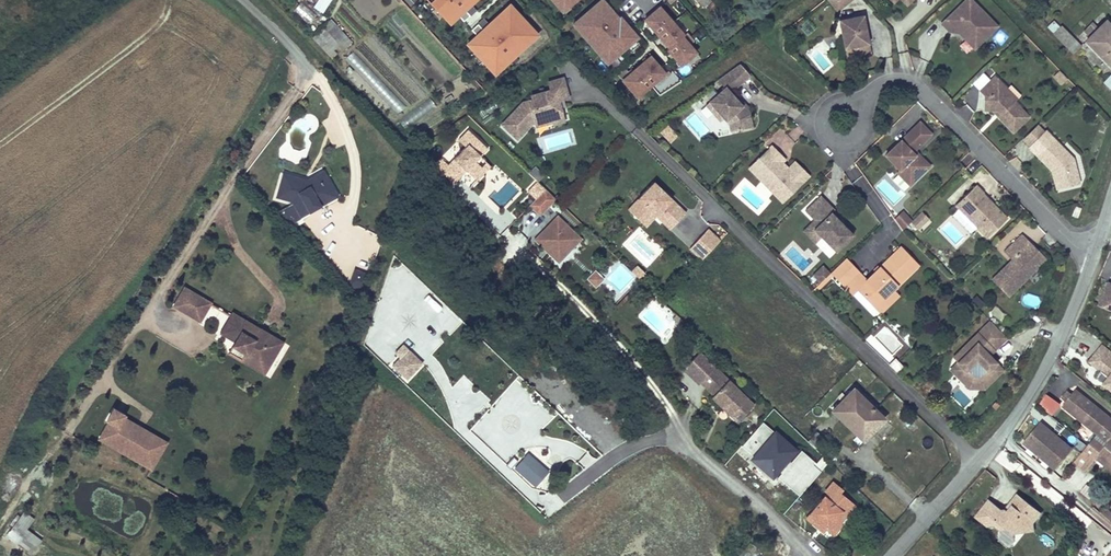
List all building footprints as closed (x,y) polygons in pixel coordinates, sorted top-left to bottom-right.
[(312,5),(322,12),(330,0),(316,0),(312,5)] [(450,26),(479,0),(425,0),(450,26)] [(564,16),(582,0),(550,0),(564,16)] [(604,0),(603,0),(573,25),(609,66),(641,38),(604,0)] [(842,0),(829,0),(837,9),(844,3),(842,0)] [(941,19),(950,28),(954,24),(958,29),(965,27),(978,40),(997,21),(975,0),(960,0),(941,19)] [(300,3),(296,9),(311,20),(315,14),(300,3)] [(512,4),(467,45),(497,78),(542,37),(512,4)] [(657,7),(641,22),(681,69),(696,53),(657,7)] [(863,12),(839,17),(845,46),(853,44),(855,54),(871,50),(867,31),(865,32),(864,27),(866,27),(863,12)] [(1080,46),(1054,19),(1047,26),(1073,53),(1080,46)] [(1110,66),(1110,27),(1105,21),(1086,41),(1110,67),(1110,66)] [(323,27),(312,37),(329,55),(341,44),(345,48),(352,41),(337,25),(329,34),(323,27)] [(974,44),(978,40),(965,27),(958,29),(974,44)] [(853,44),(845,46),(847,55),(855,54),(853,44)] [(823,73),(835,66),(822,46),(810,54),(823,73)] [(668,74),(652,56),(622,80),(639,100),(668,74)] [(739,63),(717,80),(724,89),(750,75),(739,63)] [(999,108),(1004,113),(1001,115),(1016,130),(1031,114),(1015,98),(1009,92),(1007,86),(995,73),(979,88),(985,94),(990,94),(991,108),(994,108),(999,108)] [(550,90),(565,86),(563,77),(548,82),(550,90)] [(523,102),(502,124),(518,139),(535,121),(551,117),(553,121),(564,118),(560,106),(559,107),(557,101),(559,100),(569,97),(565,86),(550,90),(531,96),(532,100),(523,102)] [(1017,96),(1007,86),(1009,92),(1015,98),(1017,96)] [(724,89),(707,101),(720,119),(722,122),(723,127),(742,125),(741,112),(733,102),(724,89)] [(386,102),(400,111),(404,104),(391,95),(386,102)] [(429,99),(416,108),(419,113),(432,103),(429,99)] [(720,119),(707,101),(703,104),(716,122),(720,119)] [(551,117),(535,121),(536,126),(553,121),(551,117)] [(920,118),(885,152),(899,166),(897,168),(904,176),(909,171),(915,177),(930,162),(918,150),(916,152),(912,148),(914,146),(932,130),(920,118)] [(658,132),(669,143),(679,134),(667,123),(658,132)] [(485,145),(465,126),(456,136),(463,143),(445,161),(438,154),(431,161),(451,180),(464,167),(472,175),(481,165),(473,157),(485,145)] [(1076,156),(1056,136),(1040,153),(1053,166),(1056,164),(1058,167),(1062,181),(1082,176),(1076,156)] [(783,203),(810,177),(795,162),(786,171),(780,166),(785,161),(772,147),(750,169),(783,203)] [(481,165),(472,175),(474,177),(483,168),(481,165)] [(538,181),(544,173),(534,165),(528,173),(538,181)] [(281,172),(273,198),(281,200),(287,180),(302,185),(304,189),(321,180),(331,198),(337,196),(327,178),(322,169),(305,179),(281,172)] [(909,171),(904,176),(910,182),(915,177),(909,171)] [(287,180),(281,200),(294,204),(300,215),(331,198),(321,180),(304,189),(302,185),(287,180)] [(536,199),(546,189),(538,181),(528,191),(536,199)] [(987,195),(983,191),(985,189),(986,188),(978,181),(958,201),(991,234),(1010,214),(989,193),(987,195)] [(686,213),(669,197),(667,199),(663,195),(665,193),(654,183),(628,210),(642,224),(652,213),(656,217),(662,211),(668,217),(666,219),(674,226),(686,213)] [(536,199),(531,205),(539,213),(545,206),(547,208),(556,199),(546,189),(536,199)] [(822,195),(807,211),(816,220),(821,224),(816,229),(824,237),(839,251),(856,234),(845,223),(843,225),(840,223),(842,221),(833,212),(836,209),(822,195)] [(1081,207),(1076,205),(1072,215),(1078,217),(1081,207)] [(893,217),(902,228),(912,220),(903,209),(893,217)] [(911,221),(920,229),(930,218),(922,210),(911,221)] [(674,226),(666,219),(668,217),(662,211),(656,217),(670,230),(674,226)] [(646,228),(656,217),(652,213),(642,224),(646,228)] [(580,240),(556,217),(549,224),(550,226),(542,235),(540,233),(533,240),(542,249),(544,247),(552,255),(564,256),(580,240)] [(821,224),(816,220),(805,231),(818,243),(824,237),(816,229),(821,224)] [(702,258),(721,239),(708,227),(689,246),(702,258)] [(1026,229),(1008,247),(1012,252),(1015,249),(1018,252),(1015,255),(996,275),(1012,292),(1042,261),(1039,258),(1047,251),(1037,240),(1035,242),(1032,239),(1034,237),(1026,229)] [(869,281),(862,288),(879,305),(897,287),(921,262),(904,245),(869,281)] [(544,247),(542,249),(557,264),(564,256),(552,255),(544,247)] [(1047,251),(1039,258),(1042,261),(1050,253),(1047,251)] [(846,260),(833,274),(847,288),(860,273),(846,260)] [(598,284),(617,302),(638,280),(619,262),(598,284)] [(822,285),(831,275),(824,267),(814,277),(822,285)] [(640,280),(644,275),(637,268),(633,273),(640,280)] [(598,287),(604,275),(592,269),(586,281),(598,287)] [(869,281),(860,273),(847,288),(855,295),(862,288),(869,281)] [(1109,283),(1102,300),(1110,304),(1110,284),(1109,283)] [(198,294),(182,287),(173,306),(189,313),(198,294)] [(897,287),(879,305),(885,311),(903,293),(897,287)] [(209,299),(198,294),(189,313),(201,318),(209,299)] [(658,297),(639,316),(664,341),(683,322),(658,297)] [(1102,300),(1099,306),(1110,311),(1110,304),(1102,300)] [(233,307),(231,310),(223,327),(239,336),(237,340),(271,357),(279,341),(269,335),(273,328),(233,307)] [(819,333),(804,318),(795,326),(811,341),(819,333)] [(991,346),(1007,330),(994,318),(976,336),(980,341),(962,360),(970,367),(966,371),(976,380),(987,380),(997,370),(993,367),(1000,359),(993,352),(995,349),(991,346)] [(283,333),(273,328),(269,335),(279,341),(283,333)] [(1010,334),(1007,330),(991,346),(995,349),(1010,334)] [(268,364),(271,357),(237,340),(234,346),(268,364)] [(1103,345),(1090,362),(1100,370),(1102,372),(1098,378),(1110,389),(1110,352),(1103,345)] [(405,376),(420,360),(406,346),(390,362),(405,376)] [(753,404),(699,351),(684,366),(712,394),(711,395),(737,421),(753,404)] [(1007,366),(1000,359),(993,367),(997,370),(987,380),(976,380),(966,371),(970,367),(962,360),(956,367),(974,385),(989,384),(1007,366)] [(904,368),(896,360),(890,366),(898,374),(904,368)] [(923,398),(925,387),(918,380),(911,386),(923,398)] [(953,396),(964,407),(975,397),(964,385),(953,396)] [(884,419),(854,389),(832,411),(863,441),(884,419)] [(1102,411),(1076,390),(1070,398),(1064,406),(1090,426),(1102,411)] [(1047,392),(1038,403),(1053,414),(1061,403),(1047,392)] [(115,410),(114,411),(108,422),(110,423),(103,436),(150,463),(164,439),(127,418),(128,417),(115,410)] [(1102,411),(1090,426),(1099,434),(1079,458),(1093,468),(1100,459),(1110,469),(1110,418),(1102,411)] [(794,448),(761,421),(741,446),(753,457),(752,459),(772,475),(794,448)] [(1072,447),(1040,421),(1023,441),(1055,467),(1072,447)] [(777,478),(799,496),(828,461),(823,457),(814,467),(811,464),(813,462),(799,450),(777,478)] [(515,468),(535,486),(547,471),(527,454),(515,468)] [(787,457),(776,471),(780,474),(791,461),(787,457)] [(1093,468),(1079,458),(1076,462),(1090,472),(1093,468)] [(841,515),(851,505),(838,492),(841,489),(832,480),(823,489),(826,492),(803,514),(810,521),(813,518),(828,533),(837,524),(834,521),(831,518),(837,512),(841,515)] [(1030,522),(1039,511),(1015,492),(1007,502),(1010,505),(1006,510),(1003,507),(999,508),(986,498),(978,509),(992,520),(993,518),(1005,526),(1010,531),(1018,530),(1027,519),(1030,522)] [(992,520),(978,509),(974,514),(984,523),(990,523),(992,520)] [(24,511),(6,537),(32,554),(42,539),(27,529),(34,518),(24,511)] [(834,521),(841,515),(837,512),(831,518),(834,521)] [(1005,526),(993,518),(992,520),(990,523),(996,527),(1005,526)] [(1030,522),(1027,519),(1018,530),(1031,530),(1030,522)]
